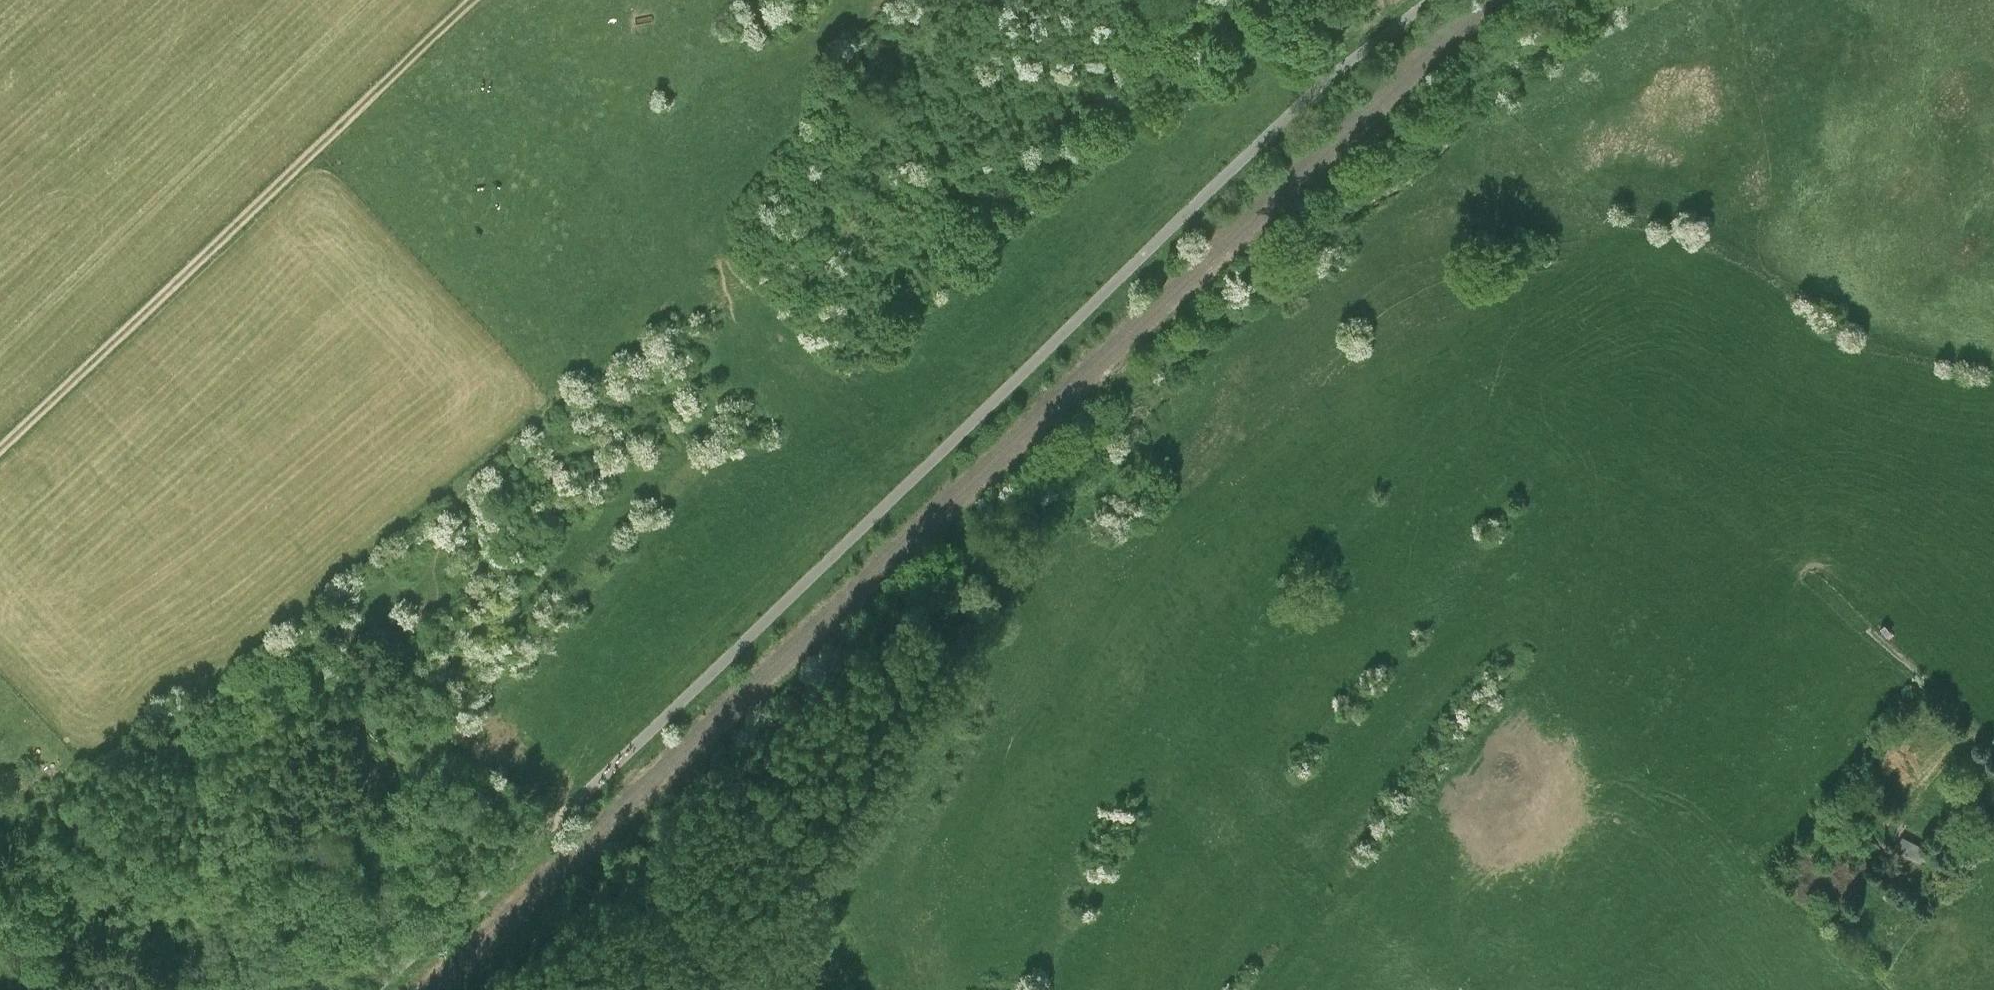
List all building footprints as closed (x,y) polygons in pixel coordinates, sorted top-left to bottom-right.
[(1924,859),(1933,837),(1907,828),(1899,850),(1924,859)]
